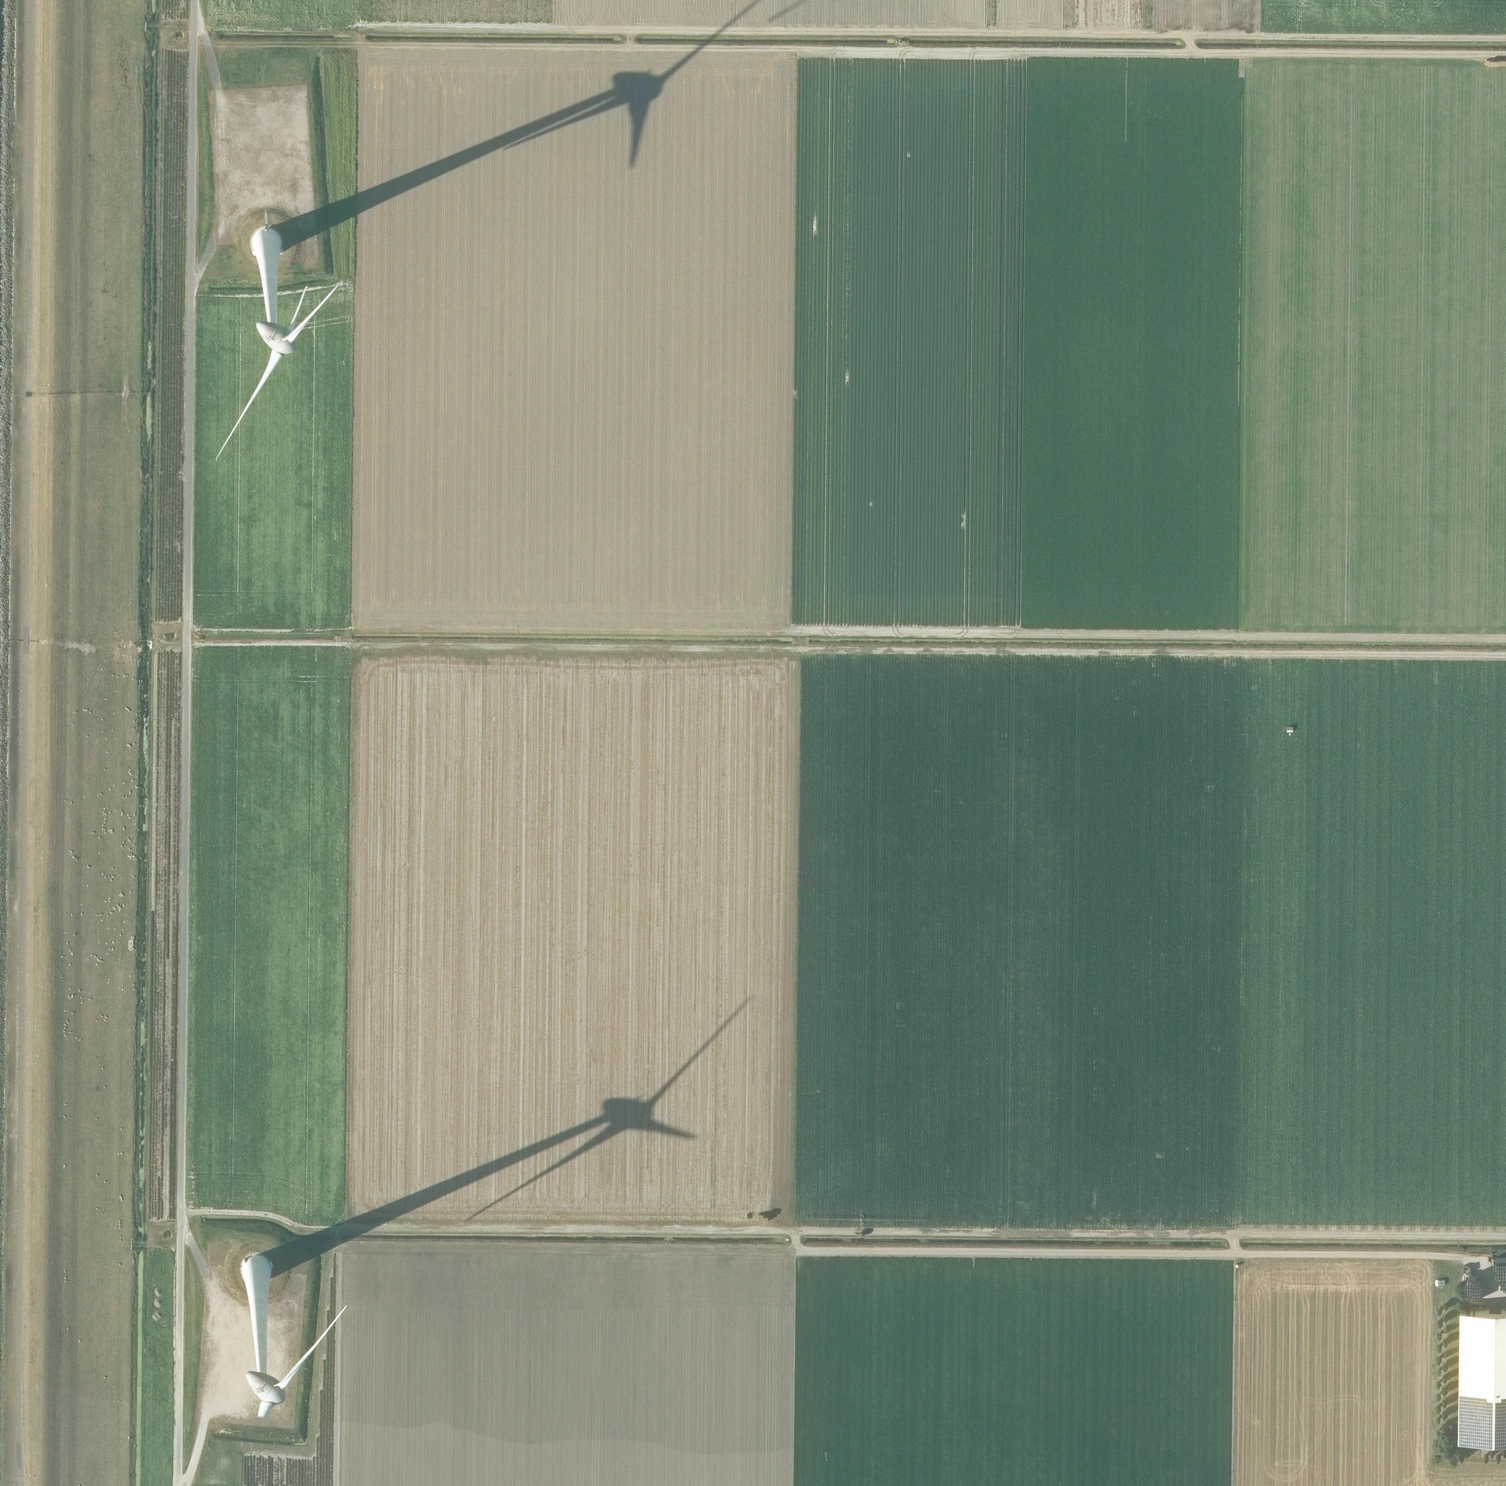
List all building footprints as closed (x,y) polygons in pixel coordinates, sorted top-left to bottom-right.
[(252,236),(251,241),(251,245),(252,250),(255,253),(258,256),(262,258),(267,259),(272,258),(276,256),(280,253),(282,249),(283,244),(283,240),(282,235),(279,231),(275,228),(271,226),(266,226),(261,227),(257,229),(254,232),(252,236)] [(241,1266),(240,1270),(241,1275),(243,1279),(246,1282),(250,1285),(252,1285),(255,1286),(259,1286),(263,1285),(267,1282),(270,1279),(272,1275),(273,1271),(273,1266),(272,1262),(269,1258),(266,1255),(261,1254),(257,1253),(252,1254),(248,1255),(245,1258),(242,1262),(241,1266)] [(1460,1309),(1458,1439),(1505,1440),(1505,1309),(1460,1309)]
